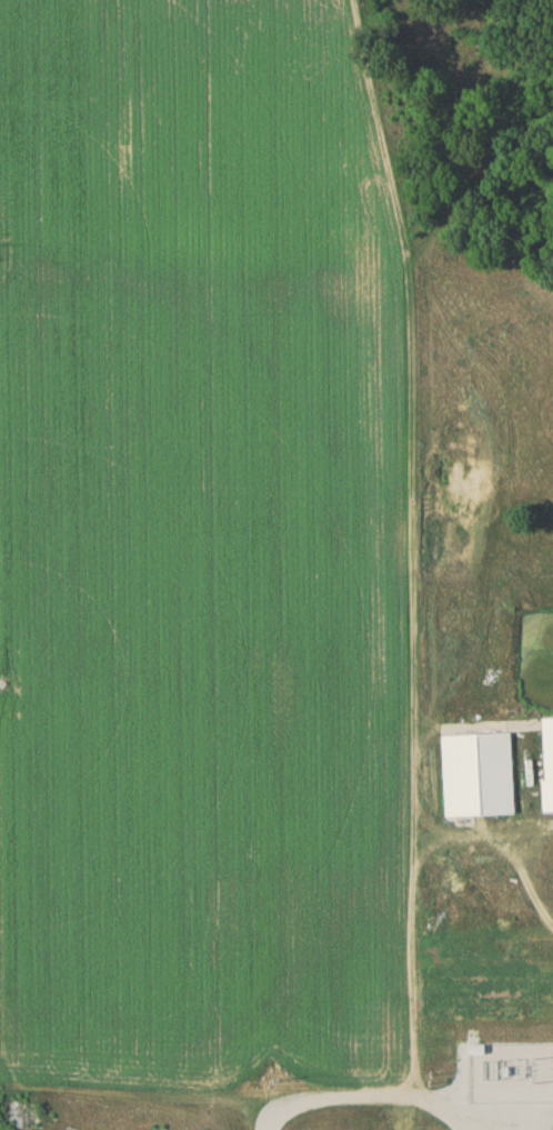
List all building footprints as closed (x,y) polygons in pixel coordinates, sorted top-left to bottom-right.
[(552,818),(552,722),(544,722),(546,819),(552,818)] [(446,823),(516,821),(514,738),(444,740),(446,823)] [(467,1047),(483,1046),(483,1057),(467,1057),(467,1047)]
